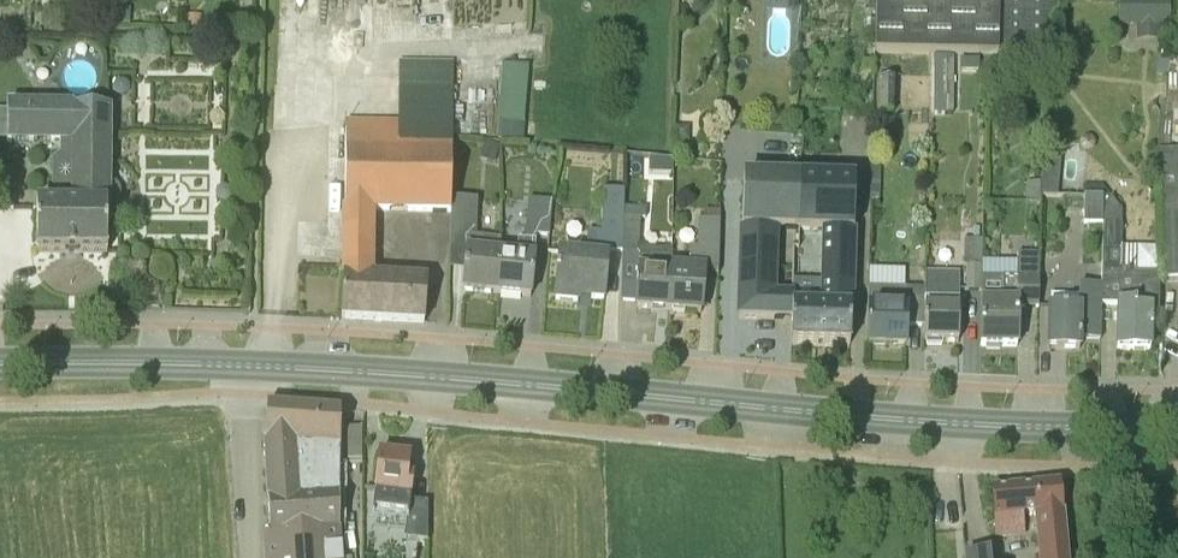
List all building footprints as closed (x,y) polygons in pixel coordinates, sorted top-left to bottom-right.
[(875,53),(1053,56),(1054,0),(876,0),(875,53)] [(1118,27),(1128,27),(1128,40),(1167,40),(1167,27),(1169,26),(1169,0),(1118,0),(1118,27)] [(130,26),(130,11),(115,10),(115,25),(130,26)] [(346,121),(346,124),(345,211),(372,211),(451,212),(451,198),(452,198),(454,62),(399,61),(398,121),(346,121)] [(501,135),(528,136),(530,62),(503,61),(501,135)] [(945,114),(946,64),(934,64),(933,114),(945,114)] [(960,64),(960,75),(977,75),(977,64),(960,64)] [(893,113),(894,80),(877,79),(876,112),(893,113)] [(35,253),(107,253),(107,208),(109,208),(111,208),(114,206),(117,203),(119,200),(120,197),(120,193),(119,189),(117,186),(114,183),(110,182),(107,181),(107,109),(8,108),(8,111),(7,140),(75,141),(75,201),(55,201),(55,207),(36,207),(35,253)] [(1172,153),(1158,154),(1162,282),(1177,281),(1177,153),(1172,153)] [(1056,187),(1058,164),(1043,163),(1041,185),(1056,187)] [(743,179),(739,319),(792,321),(794,305),(794,292),(777,292),(778,231),(799,232),(800,181),(743,179)] [(853,232),(855,182),(800,181),(799,232),(819,233),(853,232)] [(578,297),(604,300),(606,274),(600,274),(602,257),(604,257),(605,251),(622,252),(624,218),(624,199),(624,191),(602,190),(601,232),(588,231),(585,255),(560,253),(556,300),(577,302),(578,297)] [(1083,224),(1102,224),(1102,221),(1103,197),(1084,197),(1083,224)] [(477,201),(452,198),(451,198),(451,212),(450,229),(476,232),(477,201)] [(635,308),(669,310),(670,266),(672,266),(672,251),(654,250),(649,252),(647,247),(638,246),(640,219),(645,220),(647,200),(624,199),(624,218),(622,252),(625,252),(621,300),(635,302),(635,308)] [(496,294),(531,297),(536,235),(548,236),(549,237),(552,203),(548,202),(528,200),(525,234),(524,241),(518,241),(516,255),(501,254),(500,253),(496,294)] [(371,279),(372,211),(345,211),(344,278),(371,279)] [(669,310),(701,313),(705,261),(719,260),(720,221),(703,221),(698,221),(698,248),(690,248),(689,268),(672,266),(670,266),(669,310)] [(1118,299),(1117,350),(1150,351),(1150,310),(1159,310),(1160,273),(1137,273),(1138,248),(1121,247),(1122,221),(1102,221),(1102,224),(1102,248),(1102,285),(1101,299),(1118,299)] [(819,233),(818,276),(852,276),(853,232),(819,233)] [(468,236),(463,291),(464,292),(464,291),(496,294),(500,253),(501,254),(502,239),(485,238),(468,236)] [(966,290),(966,291),(981,291),(982,278),(982,241),(964,240),(964,266),(967,266),(966,290)] [(981,291),(980,347),(987,347),(987,349),(1000,349),(1000,347),(1017,347),(1018,308),(1039,308),(1040,255),(1017,254),(1017,279),(982,278),(981,291)] [(791,344),(850,345),(852,276),(818,276),(811,276),(810,305),(794,305),(792,321),(791,344)] [(426,283),(371,279),(344,278),(341,319),(424,324),(426,283)] [(1100,340),(1101,299),(1102,285),(1080,284),(1080,307),(1049,306),(1048,349),(1080,350),(1080,340),(1100,340)] [(868,308),(867,345),(892,345),(892,340),(906,340),(906,326),(924,327),(924,299),(925,299),(925,290),(912,289),(895,289),(869,289),(868,308)] [(958,342),(959,291),(942,290),(942,300),(925,299),(924,299),(924,327),(924,342),(926,342),(926,345),(942,345),(942,342),(958,342)] [(340,444),(341,411),(268,405),(267,406),(264,443),(296,443),(340,444)] [(365,427),(351,427),(351,458),(364,458),(365,427)] [(340,444),(296,443),(264,443),(270,534),(263,534),(265,557),(341,557),(340,540),(340,444)] [(410,457),(407,457),(394,455),(394,453),(384,452),(384,454),(380,454),(377,492),(375,492),(373,515),(407,519),(405,540),(428,543),(428,504),(411,502),(413,478),(408,478),(410,457)] [(1022,535),(1021,522),(1020,516),(1037,514),(1061,512),(1059,485),(992,491),(996,537),(1022,535)] [(1040,557),(1064,557),(1061,512),(1037,514),(1040,557)]
